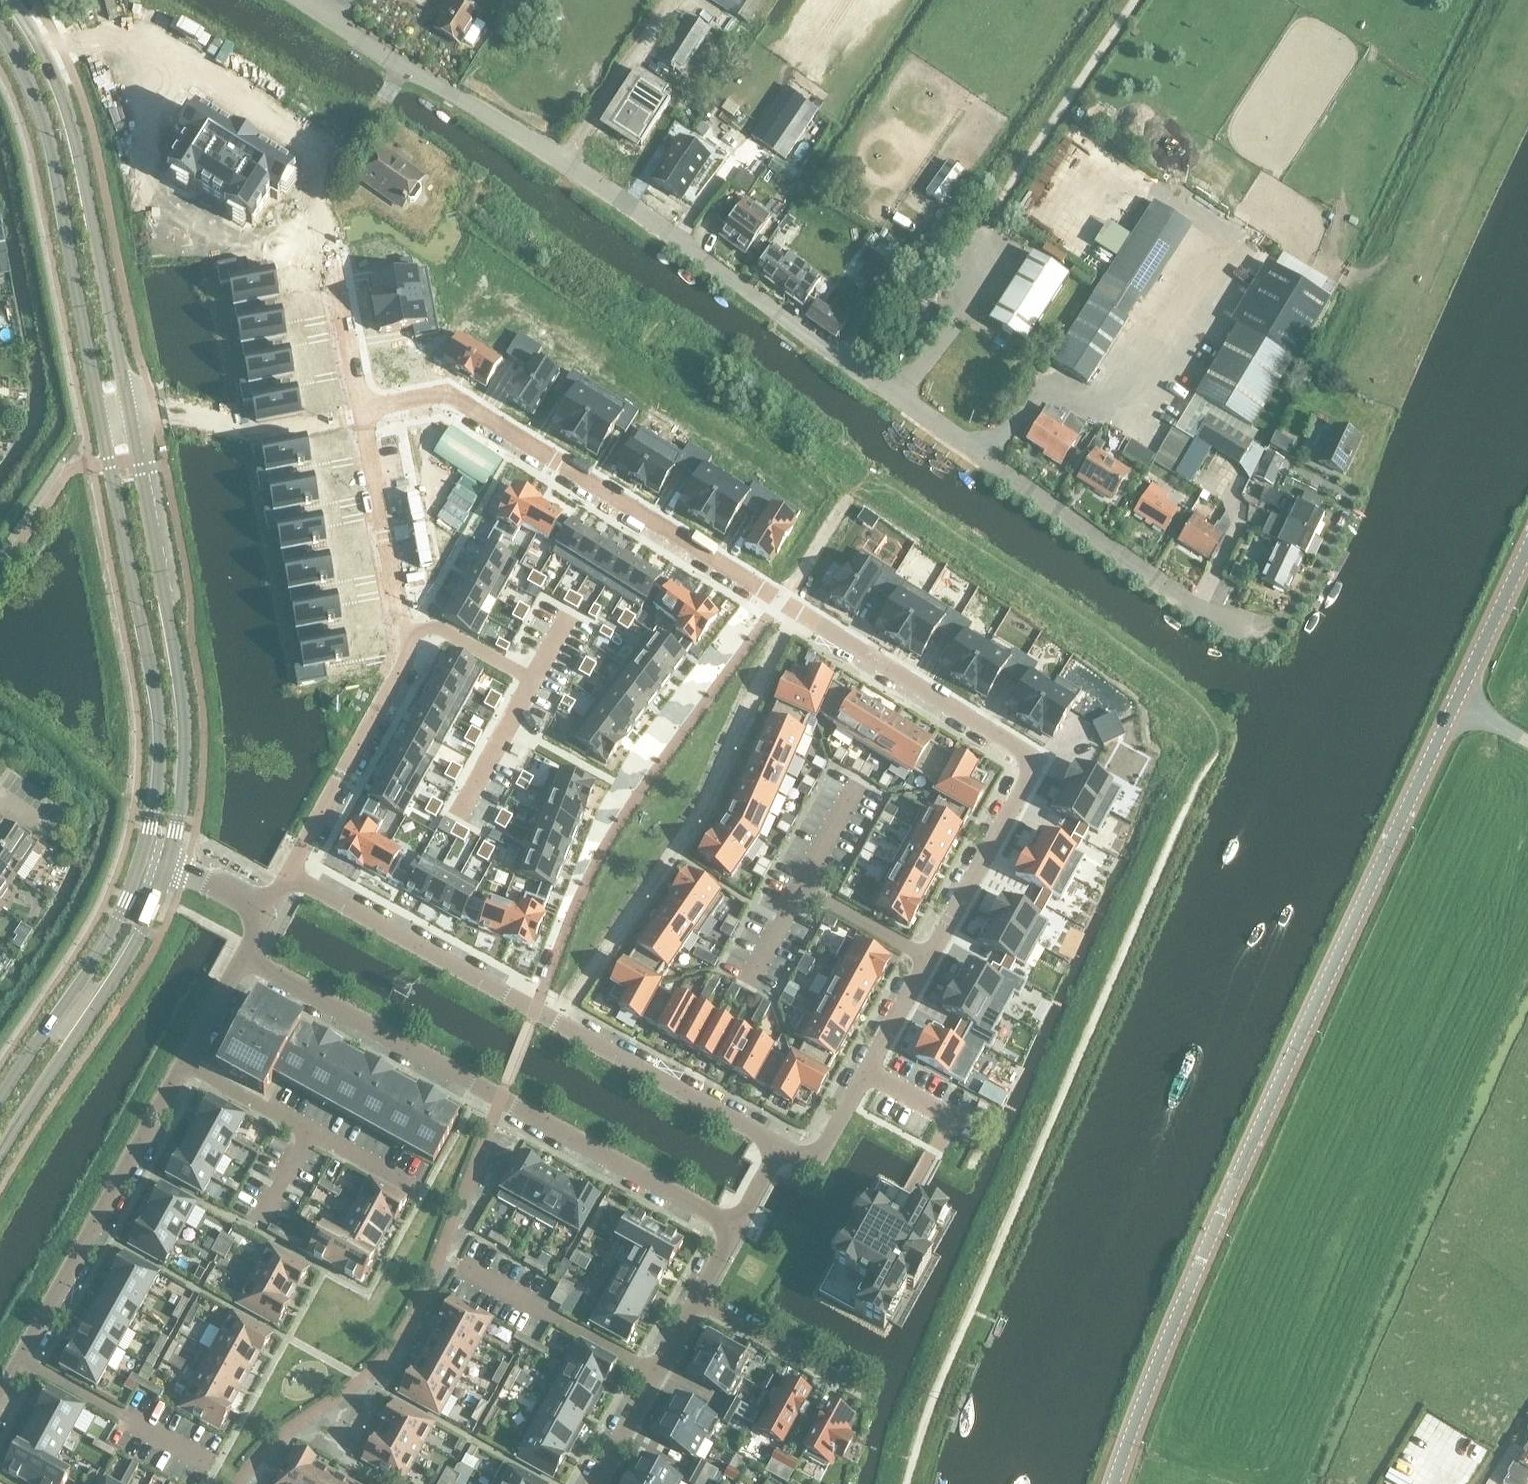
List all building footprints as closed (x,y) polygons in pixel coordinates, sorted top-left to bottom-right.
[(463,40),(473,46),(485,26),(476,20),(479,14),(457,0),(453,0),(435,28),(461,44),(463,40)] [(748,24),(764,0),(712,0),(715,2),(748,24)] [(710,30),(687,16),(659,60),(672,68),(670,71),(673,73),(675,70),(681,75),(710,30)] [(664,83),(670,74),(648,61),(643,70),(664,83)] [(624,104),(609,126),(641,147),(670,103),(631,78),(617,100),(624,104)] [(785,159),(819,110),(785,85),(750,136),(785,159)] [(824,102),(817,97),(813,104),(820,108),(824,102)] [(733,116),(740,107),(728,99),(722,108),(733,116)] [(1078,124),(1086,113),(1079,109),(1072,120),(1078,124)] [(729,124),(733,119),(722,111),(718,117),(729,124)] [(186,144),(168,173),(195,190),(196,188),(225,206),(224,208),(251,225),(269,196),(277,200),(293,173),(258,151),(259,149),(232,132),(231,134),(196,112),(179,139),(186,144)] [(680,138),(652,180),(681,199),(709,158),(680,138)] [(414,200),(421,191),(420,187),(417,185),(423,177),(384,150),(363,179),(402,206),(407,199),(410,201),(414,200)] [(775,156),(767,167),(791,183),(798,172),(775,156)] [(965,173),(949,161),(926,193),(943,205),(965,173)] [(747,191),(756,178),(743,169),(734,182),(747,191)] [(767,183),(774,175),(768,170),(761,179),(767,183)] [(731,200),(717,219),(727,226),(720,235),(745,254),(770,219),(745,201),(741,207),(731,200)] [(1331,221),(1335,214),(1329,211),(1325,217),(1331,221)] [(1355,226),(1358,219),(1351,215),(1348,222),(1355,226)] [(812,229),(816,223),(812,220),(808,226),(812,229)] [(1117,257),(1130,235),(1109,221),(1095,243),(1117,257)] [(1063,265),(1067,258),(1047,244),(1042,251),(1063,265)] [(885,261),(867,249),(861,259),(878,270),(885,261)] [(803,305),(821,280),(784,253),(777,262),(767,255),(755,271),(761,275),(794,299),(803,305)] [(1068,276),(1034,254),(990,321),(1024,343),(1068,276)] [(246,260),(216,265),(220,284),(230,282),(234,305),(254,301),(277,296),(272,271),(249,275),(246,260)] [(403,274),(370,281),(372,293),(371,293),(373,307),(432,295),(427,270),(414,272),(411,260),(401,262),(403,274)] [(868,264),(862,272),(872,279),(878,271),(868,264)] [(1237,327),(1195,396),(1250,430),(1292,360),(1328,300),(1274,267),(1238,327),(1237,327)] [(432,295),(373,307),(376,321),(378,320),(380,332),(413,326),(416,339),(439,334),(432,295)] [(1094,297),(1053,361),(1088,383),(1128,318),(1094,297)] [(254,301),(234,305),(241,343),(262,340),(285,335),(280,310),(257,314),(254,301)] [(836,338),(847,323),(816,302),(806,317),(836,338)] [(519,335),(506,355),(517,362),(530,341),(519,335)] [(460,338),(445,361),(457,369),(473,380),(474,379),(486,387),(501,363),(460,338)] [(264,354),(262,340),(241,343),(249,383),(293,375),(288,349),(264,354)] [(527,368),(508,400),(532,415),(557,374),(533,359),(540,348),(530,341),(517,362),(527,368)] [(570,399),(552,428),(563,434),(562,436),(574,443),(605,393),(572,372),(559,393),(570,399)] [(269,379),(250,383),(253,400),(257,423),(300,414),(295,389),(272,393),(269,379)] [(605,393),(574,443),(586,451),(587,449),(597,456),(615,427),(625,434),(638,413),(605,393)] [(1062,426),(1043,414),(1027,440),(1051,455),(1049,459),(1060,465),(1085,425),(1069,415),(1062,426)] [(1239,465),(1252,444),(1208,416),(1194,438),(1239,465)] [(451,424),(434,452),(486,483),(503,455),(451,424)] [(1360,438),(1335,426),(1318,462),(1344,473),(1360,438)] [(1174,473),(1175,470),(1193,441),(1172,428),(1153,460),(1174,473)] [(641,431),(618,469),(630,476),(630,477),(646,487),(646,486),(658,494),(676,465),(682,456),(641,431)] [(1289,454),(1295,442),(1276,433),(1270,445),(1289,454)] [(266,469),(256,471),(259,489),(269,487),(269,486),(289,482),(286,468),(310,464),(305,438),(262,446),(266,469)] [(1147,466),(1155,454),(1132,440),(1124,452),(1147,466)] [(1193,441),(1175,470),(1190,479),(1207,449),(1193,441)] [(682,456),(676,465),(687,472),(700,452),(689,445),(682,456)] [(1267,451),(1261,464),(1279,472),(1285,459),(1267,451)] [(697,478),(679,507),(690,513),(690,514),(701,521),(727,480),(706,467),(711,459),(700,452),(687,472),(697,478)] [(1079,476),(1112,497),(1127,473),(1095,452),(1079,476)] [(1254,477),(1272,486),(1279,472),(1261,464),(1254,477)] [(438,517),(461,529),(484,484),(462,473),(438,517)] [(289,482),(269,486),(269,487),(273,508),(277,525),(297,521),(294,507),(317,503),(312,477),(289,482)] [(727,480),(701,521),(713,529),(714,528),(724,535),(742,506),(752,513),(765,492),(753,485),(748,493),(727,480)] [(1165,531),(1179,510),(1164,500),(1168,493),(1152,483),(1134,511),(1165,531)] [(1203,490),(1193,484),(1180,504),(1190,510),(1203,490)] [(1279,493),(1267,487),(1261,499),(1283,510),(1279,517),(1315,534),(1324,515),(1290,499),(1291,497),(1279,491),(1279,493)] [(499,520),(485,545),(495,551),(503,536),(512,542),(522,525),(536,499),(515,488),(497,519),(499,520)] [(1206,502),(1210,495),(1203,491),(1199,498),(1206,502)] [(1324,499),(1306,491),(1300,503),(1318,512),(1324,499)] [(763,519),(745,548),(769,563),(774,554),(776,555),(791,531),(789,530),(800,514),(765,492),(752,513),(763,519)] [(419,497),(410,499),(416,521),(424,519),(419,497)] [(536,499),(522,525),(548,540),(556,526),(566,532),(572,523),(561,516),(562,514),(536,499)] [(872,530),(879,519),(864,510),(857,521),(872,530)] [(1228,529),(1230,530),(1235,520),(1227,515),(1221,525),(1217,522),(1214,528),(1205,522),(1208,518),(1197,511),(1179,540),(1208,559),(1224,535),(1228,529)] [(1305,555),(1315,534),(1279,517),(1279,519),(1271,515),(1262,534),(1278,542),(1305,555)] [(297,521),(277,525),(281,548),(284,564),(304,560),(302,547),(325,542),(320,517),(297,521)] [(566,532),(552,554),(570,566),(591,532),(573,521),(572,523),(566,532)] [(591,532),(570,566),(588,576),(609,543),(591,532)] [(609,543),(588,576),(605,587),(626,554),(609,543)] [(483,544),(473,563),(507,582),(518,564),(495,551),(485,545),(483,544)] [(1261,580),(1287,592),(1303,558),(1277,546),(1261,580)] [(836,593),(831,601),(855,616),(871,590),(882,597),(894,576),(896,574),(862,552),(851,569),(849,568),(834,592),(836,593)] [(626,554),(605,587),(622,598),(643,564),(626,554)] [(304,560),(284,564),(289,587),(292,604),(312,600),(309,586),(332,581),(327,556),(304,560)] [(473,563),(463,581),(498,600),(507,582),(473,563)] [(643,564),(622,598),(641,609),(655,587),(660,578),(662,576),(643,564)] [(1250,572),(1236,565),(1230,578),(1244,585),(1250,572)] [(533,572),(527,582),(534,586),(540,576),(533,572)] [(540,576),(534,586),(541,590),(547,579),(540,576)] [(892,603),(876,629),(886,636),(885,637),(897,645),(927,597),(894,576),(882,597),(892,603)] [(660,578),(655,587),(665,595),(655,608),(679,626),(697,602),(673,585),(672,586),(660,578)] [(463,581),(453,599),(488,618),(488,617),(480,612),(489,597),(497,601),(498,600),(463,581)] [(569,592),(563,602),(570,606),(576,595),(569,592)] [(312,600),(292,604),(296,626),(299,643),(319,639),(317,625),(340,621),(335,595),(312,600)] [(576,595),(570,606),(577,610),(583,599),(576,595)] [(927,597),(897,645),(909,652),(910,650),(921,657),(937,631),(947,637),(960,617),(927,597)] [(453,599),(443,618),(477,637),(488,618),(453,599)] [(684,638),(675,651),(684,657),(693,645),(695,646),(717,617),(697,602),(679,626),(675,631),(684,638)] [(519,603),(516,610),(526,616),(530,609),(519,603)] [(594,605),(588,616),(595,619),(601,610),(601,609),(594,605)] [(516,610),(512,617),(523,623),(526,616),(516,610)] [(625,611),(621,618),(632,624),(636,617),(625,611)] [(958,644),(942,670),(952,676),(951,678),(963,685),(988,646),(967,632),(972,624),(960,617),(947,637),(958,644)] [(621,618),(617,624),(628,631),(632,624),(621,618)] [(603,627),(599,634),(610,640),(614,633),(603,627)] [(649,631),(635,649),(672,677),(685,659),(684,657),(675,651),(649,631)] [(304,666),(294,667),(298,686),(327,680),(324,665),(348,660),(343,634),(319,639),(299,643),(304,666)] [(499,640),(495,647),(506,653),(510,646),(499,640)] [(988,646),(963,685),(975,693),(976,691),(986,698),(1003,672),(1013,678),(1026,658),(1014,650),(1009,658),(988,646)] [(635,649),(622,667),(659,694),(672,677),(635,649)] [(448,652),(438,671),(473,690),(483,671),(448,652)] [(1023,685),(1007,711),(1018,717),(1017,719),(1029,726),(1054,684),(1033,672),(1038,665),(1026,658),(1013,678),(1023,685)] [(586,659),(582,666),(593,671),(596,665),(586,659)] [(582,666),(578,672),(589,678),(593,671),(582,666)] [(622,667),(609,684),(646,711),(659,694),(622,667)] [(818,712),(837,724),(855,696),(832,681),(832,680),(810,670),(808,674),(795,668),(789,681),(782,677),(772,700),(774,701),(766,718),(801,734),(809,716),(815,719),(818,712)] [(438,671),(428,689),(463,708),(473,690),(438,671)] [(1054,684),(1029,726),(1041,733),(1042,732),(1052,738),(1080,692),(1058,678),(1054,684)] [(609,684),(596,701),(633,729),(646,711),(609,684)] [(428,689),(418,707),(453,726),(463,708),(428,689)] [(491,692),(487,698),(498,704),(502,697),(491,692)] [(835,727),(854,739),(874,708),(855,696),(837,724),(835,727)] [(565,697),(561,704),(572,709),(575,703),(565,697)] [(487,698),(484,705),(494,711),(498,704),(487,698)] [(596,701),(583,718),(620,746),(633,729),(596,701)] [(561,704),(557,711),(568,716),(572,709),(561,704)] [(418,707),(408,725),(443,744),(453,726),(418,707)] [(854,739),(873,751),(893,719),(874,708),(854,739)] [(1114,714),(1093,724),(1098,735),(1120,725),(1114,714)] [(583,718),(570,737),(606,764),(620,746),(583,718)] [(804,735),(801,734),(766,718),(757,738),(795,755),(804,735)] [(873,751),(892,762),(911,731),(893,719),(873,751)] [(408,725),(399,742),(433,762),(434,761),(426,756),(435,741),(443,745),(443,744),(408,725)] [(1120,725),(1098,735),(1103,746),(1125,736),(1120,725)] [(472,727),(468,734),(478,740),(482,733),(472,727)] [(911,774),(913,771),(930,743),(911,731),(892,762),(911,774)] [(468,734),(464,741),(475,747),(478,740),(468,734)] [(786,774),(795,755),(757,738),(748,758),(786,774)] [(399,742),(389,760),(423,780),(433,762),(399,742)] [(940,796),(931,812),(961,829),(970,813),(971,813),(983,792),(980,790),(987,778),(975,771),(976,768),(955,756),(954,757),(930,743),(913,771),(938,786),(934,793),(940,796)] [(833,758),(841,763),(847,752),(839,748),(833,758)] [(812,765),(822,771),(826,763),(816,757),(812,765)] [(777,794),(786,774),(748,758),(740,778),(777,794)] [(852,770),(859,774),(865,764),(857,759),(852,770)] [(389,760),(379,778),(414,797),(423,780),(389,760)] [(452,763),(448,770),(459,776),(462,769),(452,763)] [(865,764),(859,774),(867,779),(873,768),(865,764)] [(1076,765),(1064,787),(1099,806),(1111,784),(1076,765)] [(552,769),(543,790),(586,807),(594,786),(552,769)] [(448,770),(444,777),(455,783),(459,776),(448,770)] [(523,773),(519,779),(530,785),(534,778),(523,773)] [(878,785),(886,789),(892,777),(885,773),(878,785)] [(805,776),(801,784),(812,790),(816,782),(805,776)] [(379,778),(368,797),(370,798),(380,804),(403,816),(414,797),(379,778)] [(769,814),(777,794),(740,778),(731,797),(769,814)] [(519,779),(515,786),(526,792),(530,785),(519,779)] [(812,790),(801,784),(797,792),(807,797),(812,790)] [(1064,787),(1052,809),(1087,828),(1099,806),(1064,787)] [(543,790),(535,811),(578,827),(586,807),(543,790)] [(758,837),(769,814),(731,797),(722,817),(758,837)] [(355,821),(338,853),(359,865),(373,839),(382,823),(372,818),(380,804),(370,798),(357,823),(355,821)] [(432,799),(428,806),(439,811),(443,805),(432,799)] [(887,805),(883,812),(894,818),(898,810),(887,805)] [(428,806),(425,812),(435,818),(439,811),(428,806)] [(923,808),(912,828),(950,849),(961,829),(931,812),(923,808)] [(502,811),(498,817),(509,823),(513,817),(502,811)] [(540,813),(532,832),(570,847),(578,827),(535,811),(535,812),(540,813)] [(894,818),(883,812),(879,820),(890,826),(894,818)] [(785,814),(780,821),(791,827),(795,819),(785,814)] [(498,817),(494,824),(505,830),(509,823),(498,817)] [(743,859),(758,837),(722,817),(721,817),(708,835),(743,859)] [(791,827),(780,821),(776,829),(787,835),(791,827)] [(456,825),(450,835),(457,839),(463,828),(456,825)] [(16,876),(32,852),(39,856),(42,851),(5,826),(0,833),(0,865),(16,876)] [(463,828),(457,839),(464,843),(470,832),(463,828)] [(912,828),(901,847),(939,868),(950,849),(912,828)] [(1040,831),(1027,853),(1073,878),(1085,856),(1076,852),(1082,841),(1073,835),(1067,845),(1040,831)] [(520,850),(520,851),(562,867),(570,847),(532,832),(532,833),(536,835),(529,853),(520,850)] [(731,877),(743,859),(708,835),(696,853),(731,877)] [(373,839),(359,865),(385,879),(386,877),(405,888),(411,878),(397,871),(405,856),(373,839)] [(484,843),(480,850),(491,856),(495,849),(484,843)] [(867,843),(862,850),(873,856),(877,848),(867,843)] [(890,867),(896,870),(928,888),(939,868),(901,847),(890,867)] [(480,850),(477,857),(487,863),(491,856),(480,850)] [(873,856),(862,850),(858,858),(869,864),(873,856)] [(520,851),(512,872),(542,884),(552,888),(554,889),(562,867),(520,851)] [(1027,853),(1015,875),(1043,890),(1036,902),(1046,907),(1052,896),(1061,900),(1073,878),(1027,853)] [(405,888),(404,890),(423,900),(442,866),(423,855),(411,878),(405,888)] [(761,858),(756,865),(767,871),(771,863),(761,858)] [(16,876),(0,865),(0,899),(16,876)] [(767,871),(756,865),(752,873),(762,879),(767,871)] [(442,866),(423,900),(441,910),(460,876),(442,866)] [(896,870),(887,887),(919,905),(928,888),(896,870)] [(673,893),(674,894),(709,918),(723,898),(687,873),(673,893)] [(460,876),(441,910),(460,920),(461,919),(466,909),(479,886),(460,876)] [(519,911),(508,940),(531,948),(544,915),(542,914),(552,888),(542,884),(536,899),(526,895),(519,911)] [(838,894),(849,900),(853,892),(842,887),(838,894)] [(919,905),(887,887),(875,908),(909,927),(920,905),(919,905)] [(674,894),(662,911),(692,932),(697,936),(709,918),(674,894)] [(1003,898),(991,920),(1036,945),(1048,923),(1040,918),(1046,907),(1036,902),(1030,913),(1003,898)] [(466,909),(461,919),(481,927),(480,929),(508,940),(519,911),(486,899),(480,914),(466,909)] [(662,911),(649,930),(679,951),(692,932),(662,911)] [(822,923),(833,929),(837,921),(827,915),(822,923)] [(728,916),(724,924),(735,930),(739,922),(728,916)] [(991,920),(979,942),(1006,957),(1003,963),(1012,968),(1015,962),(1024,967),(1036,945),(991,920)] [(735,930),(724,924),(720,932),(730,938),(735,930)] [(649,930),(637,947),(668,968),(679,951),(649,930)] [(844,965),(876,983),(878,983),(889,962),(847,938),(836,958),(844,963),(844,965)] [(641,1019),(658,1028),(675,997),(658,988),(662,982),(655,979),(662,967),(667,970),(668,968),(637,947),(626,963),(624,962),(612,984),(615,986),(608,998),(621,1005),(619,1009),(640,1021),(641,1019)] [(692,955),(703,961),(707,954),(696,947),(692,955)] [(707,954),(703,961),(714,967),(718,960),(707,954)] [(804,956),(800,963),(811,969),(815,961),(804,956)] [(811,969),(800,963),(796,971),(807,977),(811,969)] [(966,964),(954,986),(1003,1013),(1014,994),(1019,997),(1026,983),(1009,974),(1012,968),(1003,963),(1000,968),(992,964),(986,975),(966,964)] [(844,965),(835,981),(867,999),(876,983),(844,965)] [(713,975),(707,986),(715,990),(720,979),(713,975)] [(818,999),(823,1002),(856,1020),(867,999),(835,981),(829,978),(818,999)] [(733,984),(727,995),(734,999),(740,989),(733,984)] [(715,990),(707,986),(701,996),(709,1000),(715,990)] [(954,986),(942,1008),(964,1021),(958,1032),(990,1049),(997,1036),(992,1033),(1003,1013),(954,986)] [(779,1001),(790,1007),(794,999),(784,993),(779,1001)] [(657,1030),(676,1040),(695,1006),(676,996),(675,997),(658,1028),(657,1030)] [(794,999),(790,1007),(800,1013),(805,1005),(794,999)] [(763,1001),(757,1011),(765,1015),(770,1005),(763,1001)] [(823,1002),(813,1020),(846,1038),(856,1020),(823,1002)] [(279,1067),(427,1148),(437,1154),(458,1117),(443,1110),(445,1106),(436,1101),(437,1099),(430,1095),(429,1097),(419,1092),(417,1095),(391,1080),(393,1077),(383,1072),(384,1070),(377,1066),(376,1068),(366,1063),(365,1066),(338,1052),(340,1048),(331,1043),(332,1041),(325,1037),(324,1039),(314,1034),(312,1037),(299,1030),(302,1025),(265,1005),(260,1014),(252,1010),(219,1069),(264,1094),(279,1067)] [(676,1040),(696,1051),(714,1017),(695,1006),(676,1040)] [(765,1015),(757,1011),(751,1022),(759,1026),(765,1015)] [(793,1035),(806,1042),(835,1058),(846,1038),(813,1020),(805,1015),(793,1035)] [(696,1051),(715,1062),(734,1028),(714,1017),(696,1051)] [(715,1062),(734,1072),(753,1038),(734,1028),(715,1062)] [(929,1031),(915,1057),(964,1084),(984,1048),(989,1050),(990,1049),(958,1032),(952,1043),(929,1031)] [(754,1082),(771,1051),(772,1049),(753,1038),(734,1072),(754,1083),(754,1082)] [(771,1051),(754,1082),(771,1091),(770,1092),(792,1104),(794,1101),(806,1107),(812,1095),(815,1097),(827,1075),(826,1074),(835,1058),(806,1042),(797,1058),(790,1054),(787,1060),(771,1051)] [(955,1085),(949,1093),(968,1105),(973,1098),(955,1085)] [(198,1119),(200,1120),(233,1139),(235,1135),(244,1118),(209,1099),(198,1119)] [(200,1120),(190,1138),(223,1157),(232,1141),(233,1139),(200,1120)] [(248,1142),(235,1135),(233,1139),(232,1141),(244,1148),(248,1142)] [(190,1138),(180,1156),(213,1175),(214,1172),(223,1157),(190,1138)] [(260,1149),(248,1142),(244,1148),(257,1155),(260,1149)] [(213,1175),(180,1156),(178,1155),(166,1176),(202,1195),(211,1179),(213,1175)] [(517,1210),(540,1168),(541,1166),(521,1155),(496,1199),(517,1210)] [(517,1210),(535,1220),(558,1178),(540,1168),(517,1210)] [(214,1172),(213,1175),(211,1179),(223,1185),(227,1179),(214,1172)] [(555,1231),(559,1223),(558,1222),(576,1188),(558,1178),(535,1220),(555,1231)] [(239,1186),(227,1179),(223,1185),(236,1192),(239,1186)] [(317,1186),(328,1192),(331,1185),(321,1180),(317,1186)] [(881,1180),(819,1293),(884,1329),(906,1288),(913,1292),(930,1261),(923,1257),(946,1216),(919,1202),(913,1198),(881,1180)] [(370,1182),(359,1202),(392,1221),(394,1222),(406,1201),(370,1182)] [(331,1185),(328,1192),(338,1198),(342,1191),(331,1185)] [(149,1207),(151,1208),(185,1226),(196,1206),(161,1186),(149,1207)] [(558,1222),(559,1223),(578,1233),(598,1197),(577,1186),(576,1188),(558,1222)] [(604,1213),(609,1203),(603,1200),(598,1210),(604,1213)] [(359,1202),(349,1220),(382,1239),(392,1221),(359,1202)] [(151,1208),(142,1225),(175,1243),(185,1226),(151,1208)] [(300,1218),(306,1221),(312,1212),(305,1208),(300,1218)] [(599,1222),(604,1213),(598,1210),(593,1219),(599,1222)] [(682,1244),(629,1215),(616,1240),(633,1249),(666,1268),(668,1269),(682,1244)] [(594,1232),(599,1222),(593,1219),(587,1228),(594,1232)] [(349,1220),(339,1238),(372,1256),(382,1239),(349,1220)] [(175,1243),(142,1225),(140,1224),(129,1244),(164,1264),(175,1243)] [(278,1237),(281,1231),(271,1225),(267,1231),(278,1237)] [(588,1242),(594,1232),(587,1228),(582,1238),(588,1242)] [(372,1256),(339,1238),(322,1229),(308,1254),(360,1283),(374,1258),(372,1256)] [(288,1243),(292,1236),(281,1231),(278,1237),(288,1243)] [(488,1239),(497,1244),(501,1238),(491,1232),(488,1239)] [(221,1233),(216,1242),(223,1246),(228,1237),(221,1233)] [(302,1242),(292,1236),(288,1243),(299,1249),(302,1242)] [(228,1237),(223,1246),(229,1250),(235,1241),(228,1237)] [(501,1238),(497,1244),(507,1249),(510,1243),(501,1238)] [(211,1252),(217,1256),(223,1246),(216,1242),(211,1252)] [(223,1246),(217,1256),(224,1259),(229,1250),(223,1246)] [(269,1246),(258,1266),(296,1287),(298,1288),(309,1268),(269,1246)] [(633,1249),(623,1266),(657,1285),(666,1268),(633,1249)] [(113,1273),(115,1274),(148,1292),(160,1272),(124,1252),(113,1273)] [(569,1262),(575,1266),(581,1256),(574,1252),(569,1262)] [(523,1263),(533,1269),(536,1262),(527,1257),(523,1263)] [(536,1262),(533,1269),(543,1274),(546,1268),(536,1262)] [(615,1262),(604,1281),(650,1307),(656,1295),(652,1293),(657,1285),(623,1266),(615,1262)] [(258,1266),(248,1284),(286,1305),(296,1287),(258,1266)] [(194,1278),(200,1281),(205,1272),(199,1268),(194,1278)] [(115,1274),(105,1292),(138,1311),(148,1292),(115,1274)] [(205,1284),(212,1288),(217,1279),(211,1275),(205,1284)] [(556,1289),(568,1295),(569,1296),(574,1286),(562,1279),(556,1289)] [(593,1301),(602,1306),(603,1304),(636,1323),(640,1316),(644,1318),(650,1307),(604,1281),(593,1301)] [(286,1305),(248,1284),(237,1304),(277,1326),(288,1306),(286,1305)] [(568,1295),(556,1289),(550,1301),(561,1307),(568,1295)] [(96,1297),(90,1309),(128,1329),(138,1311),(105,1292),(101,1300),(96,1297)] [(441,1318),(443,1319),(480,1340),(492,1319),(452,1297),(441,1318)] [(183,1298),(177,1308),(184,1312),(189,1302),(183,1298)] [(603,1304),(602,1306),(591,1325),(627,1344),(638,1324),(636,1323),(603,1304)] [(194,1305),(189,1314),(194,1317),(200,1308),(194,1305)] [(184,1312),(177,1308),(172,1317),(178,1321),(184,1312)] [(88,1322),(84,1330),(118,1348),(128,1329),(90,1309),(84,1320),(88,1322)] [(233,1312),(221,1333),(259,1353),(261,1355),(272,1334),(233,1312)] [(194,1317),(189,1314),(184,1324),(189,1327),(194,1317)] [(443,1319),(433,1337),(470,1358),(480,1340),(443,1319)] [(199,1341),(209,1346),(219,1327),(209,1322),(199,1341)] [(84,1330),(74,1348),(107,1367),(118,1348),(84,1330)] [(696,1354),(697,1355),(739,1377),(750,1357),(721,1341),(722,1339),(706,1330),(697,1346),(700,1347),(696,1354)] [(221,1333),(211,1351),(249,1372),(259,1353),(221,1333)] [(513,1339),(522,1344),(525,1338),(517,1333),(513,1339)] [(162,1336),(157,1346),(163,1349),(168,1340),(162,1336)] [(433,1337),(422,1356),(460,1377),(470,1358),(433,1337)] [(522,1344),(533,1350),(537,1344),(525,1338),(522,1344)] [(174,1343),(168,1353),(174,1356),(179,1346),(174,1343)] [(569,1364),(603,1382),(605,1383),(616,1363),(581,1343),(569,1364)] [(537,1344),(533,1350),(545,1356),(548,1350),(537,1344)] [(163,1349),(157,1346),(151,1355),(158,1359),(163,1349)] [(107,1367),(74,1348),(72,1347),(60,1367),(96,1387),(107,1367)] [(211,1351),(201,1371),(238,1391),(249,1372),(211,1351)] [(174,1356),(168,1353),(163,1362),(168,1365),(174,1356)] [(689,1375),(731,1398),(732,1397),(733,1398),(734,1398),(744,1380),(739,1377),(697,1355),(693,1363),(694,1364),(689,1375)] [(422,1356),(412,1374),(450,1395),(460,1377),(422,1356)] [(502,1363),(497,1373),(504,1376),(509,1367),(502,1363)] [(569,1364),(559,1382),(597,1403),(603,1392),(599,1389),(603,1382),(569,1364)] [(514,1370),(509,1379),(515,1383),(520,1373),(514,1370)] [(201,1371),(191,1388),(228,1409),(238,1391),(201,1371)] [(450,1395),(412,1374),(410,1373),(399,1393),(439,1415),(450,1395)] [(504,1376),(497,1373),(492,1382),(499,1386),(504,1376)] [(128,1380),(139,1386),(143,1380),(132,1374),(128,1380)] [(762,1388),(770,1393),(777,1381),(768,1376),(762,1388)] [(515,1383),(509,1379),(503,1388),(509,1392),(515,1383)] [(758,1431),(781,1443),(809,1393),(801,1388),(802,1386),(790,1379),(788,1382),(786,1380),(758,1431)] [(139,1386),(149,1392),(153,1386),(143,1380),(139,1386)] [(559,1382),(549,1400),(549,1401),(582,1419),(586,1412),(591,1414),(597,1403),(559,1382)] [(153,1386),(149,1392),(160,1398),(163,1391),(153,1386)] [(228,1409),(191,1388),(180,1408),(219,1430),(231,1410),(228,1409)] [(37,1410),(39,1411),(72,1430),(84,1409),(49,1390),(37,1410)] [(541,1396),(530,1415),(576,1441),(582,1429),(578,1427),(582,1419),(549,1401),(549,1400),(541,1396)] [(709,1440),(719,1422),(719,1421),(719,1420),(676,1397),(670,1407),(668,1406),(663,1415),(704,1438),(709,1440)] [(733,1398),(732,1397),(731,1398),(725,1409),(735,1415),(753,1424),(759,1412),(734,1398),(733,1398)] [(383,1422),(385,1423),(423,1444),(434,1423),(394,1401),(383,1422)] [(482,1401),(477,1410),(482,1413),(487,1404),(482,1401)] [(802,1455),(827,1469),(834,1455),(841,1459),(853,1438),(846,1434),(848,1430),(846,1429),(852,1417),(850,1416),(852,1413),(839,1406),(838,1409),(830,1404),(802,1455)] [(493,1408),(488,1417),(494,1420),(499,1411),(493,1408)] [(719,1421),(719,1422),(728,1427),(735,1415),(725,1409),(719,1420),(719,1421)] [(482,1413),(477,1410),(471,1420),(477,1423),(482,1413)] [(39,1411),(29,1429),(63,1448),(72,1430),(39,1411)] [(519,1435),(528,1440),(529,1438),(562,1456),(566,1449),(570,1452),(576,1441),(530,1415),(519,1435)] [(704,1438),(663,1415),(659,1424),(660,1425),(654,1436),(693,1457),(704,1438)] [(494,1420),(488,1417),(483,1427),(489,1430),(494,1420)] [(385,1423),(376,1441),(413,1461),(423,1444),(385,1423)] [(29,1429),(20,1447),(53,1466),(63,1448),(29,1429)] [(529,1438),(528,1440),(517,1459),(553,1478),(564,1457),(562,1456),(529,1438)] [(413,1461),(376,1441),(373,1439),(362,1460),(402,1482),(413,1461)] [(92,1446),(103,1452),(106,1446),(96,1440),(92,1446)] [(454,1450),(460,1453),(466,1443),(460,1440),(454,1450)] [(27,1483),(65,1483),(70,1475),(53,1466),(20,1447),(17,1446),(4,1471),(27,1483)] [(106,1446),(103,1452),(113,1458),(117,1451),(106,1446)] [(466,1455),(472,1459),(477,1450),(471,1446),(466,1455)] [(315,1458),(296,1447),(275,1483),(300,1483),(315,1458)] [(1509,1478),(1507,1477),(1503,1483),(1527,1483),(1527,1449),(1509,1478)] [(765,1471),(776,1477),(787,1456),(776,1450),(765,1471)] [(472,1459),(466,1455),(461,1464),(473,1470),(478,1461),(472,1459)] [(724,1476),(735,1482),(747,1461),(736,1455),(724,1476)] [(787,1456),(776,1477),(786,1483),(798,1462),(787,1456)] [(334,1469),(315,1458),(300,1483),(326,1483),(334,1469)] [(630,1476),(644,1483),(678,1483),(681,1479),(642,1458),(636,1469),(634,1468),(630,1476)] [(698,1459),(691,1471),(712,1482),(719,1470),(698,1459)] [(132,1462),(125,1475),(131,1479),(138,1466),(132,1462)] [(513,1467),(512,1468),(504,1463),(493,1483),(496,1483),(544,1483),(513,1467)] [(447,1468),(442,1478),(448,1481),(454,1472),(447,1468)] [(353,1479),(334,1469),(326,1483),(351,1483),(353,1479)] [(91,1470),(86,1479),(92,1483),(97,1474),(91,1470)] [(691,1471),(685,1483),(686,1483),(711,1483),(712,1482),(691,1471)] [(448,1481),(453,1483),(456,1483),(460,1476),(454,1472),(448,1481)] [(120,1483),(128,1483),(131,1479),(125,1475),(120,1483)] [(630,1476),(629,1476),(625,1482),(623,1481),(621,1483),(644,1483),(630,1476)]
